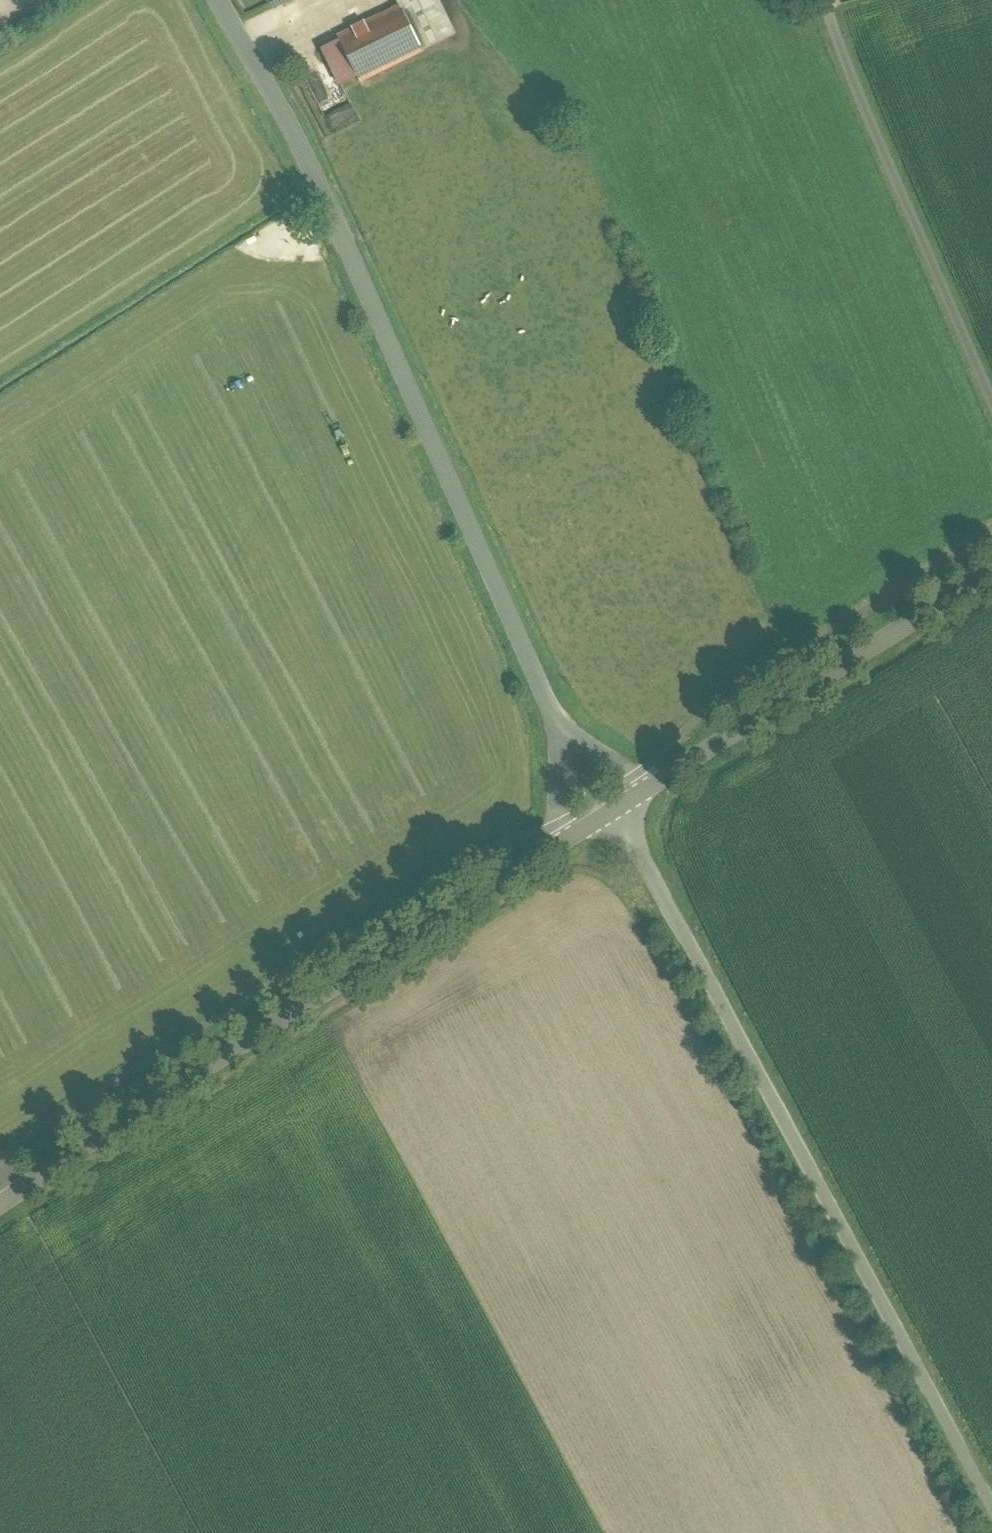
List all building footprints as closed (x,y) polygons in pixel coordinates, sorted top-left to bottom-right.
[(438,0),(398,0),(401,6),(339,37),(360,81),(455,35),(438,0)] [(583,789),(594,782),(590,775),(585,773),(580,777),(578,782),(583,789)]
